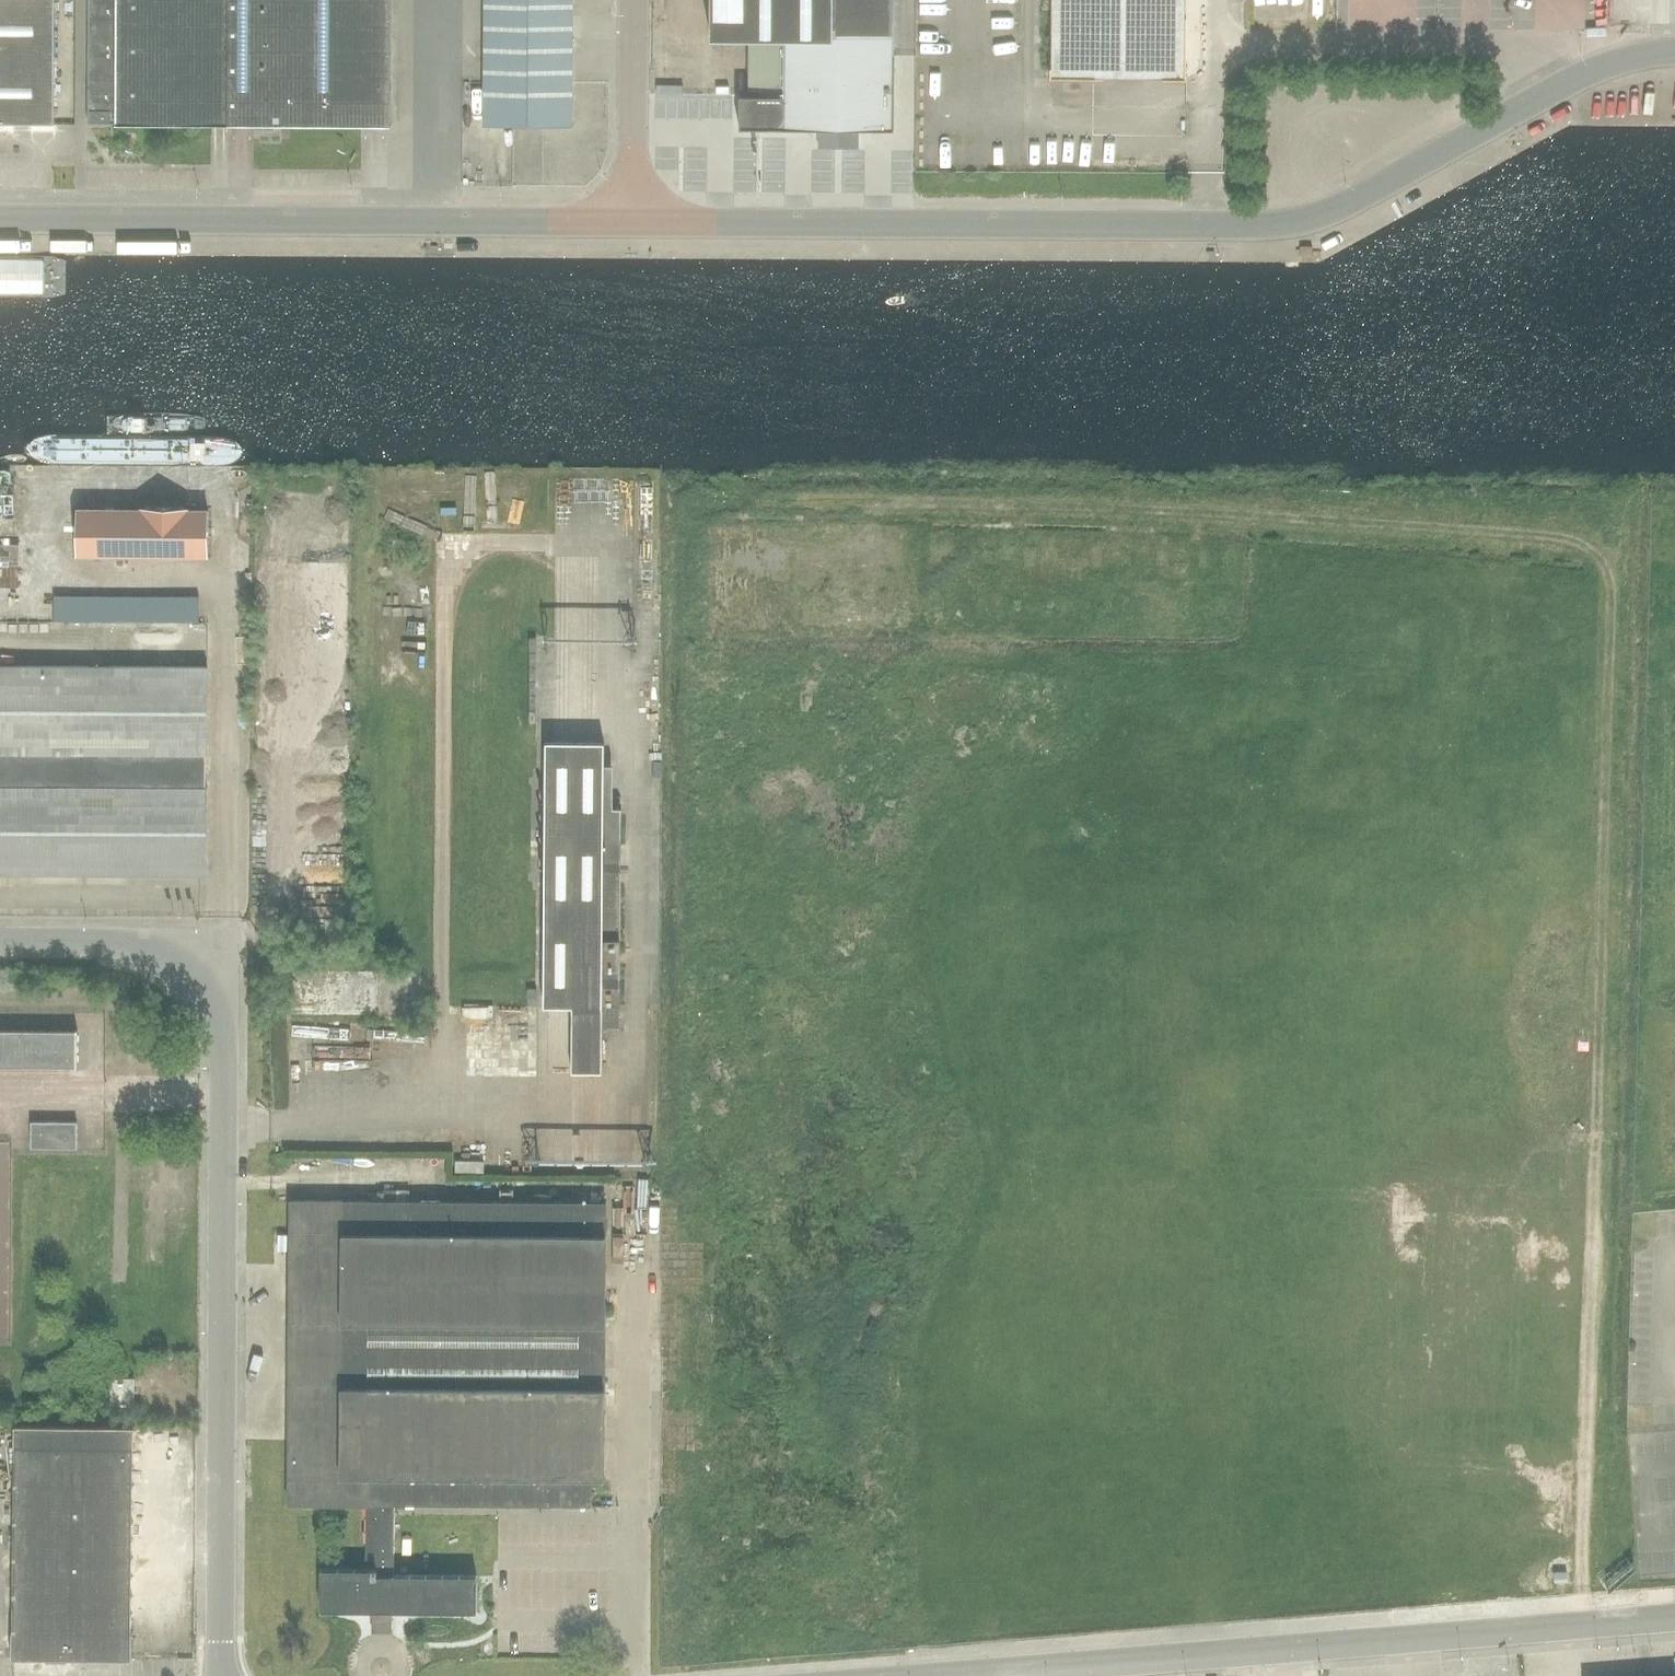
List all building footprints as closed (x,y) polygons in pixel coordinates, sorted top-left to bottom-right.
[(55,0),(0,0),(0,123),(55,123),(55,0)] [(90,122),(117,122),(117,124),(390,120),(389,0),(89,0),(90,122)] [(485,125),(575,126),(575,0),(486,0),(485,125)] [(711,37),(785,38),(785,59),(721,59),(722,127),(785,128),(819,128),(819,133),(830,143),(849,143),(860,133),(860,128),(894,128),(895,0),(712,0),(711,37)] [(1051,76),(1186,78),(1187,0),(1052,0),(1051,76)] [(697,89),(697,61),(659,60),(659,88),(697,89)] [(230,554),(230,511),(208,510),(208,507),(165,507),(165,510),(99,510),(99,554),(230,554)] [(208,666),(0,665),(0,873),(208,874),(208,787),(206,787),(206,754),(208,754),(208,666)] [(622,808),(614,808),(614,764),(604,764),(604,742),(546,742),(544,1006),(573,1006),(572,1070),(602,1071),(602,1026),(620,1027),(622,808)] [(77,1029),(77,1031),(0,1030),(0,1066),(76,1066),(76,1067),(78,1067),(78,1029),(77,1029)] [(78,1148),(78,1121),(32,1121),(32,1148),(78,1148)] [(484,1172),(484,1161),(456,1160),(456,1171),(484,1172)] [(605,1377),(606,1258),(607,1202),(291,1200),(289,1504),(367,1505),(367,1557),(372,1557),(372,1569),(321,1569),(321,1610),(377,1611),(378,1615),(387,1615),(388,1611),(477,1611),(478,1576),(394,1575),(395,1504),(421,1504),(498,1505),(591,1506),(592,1477),(605,1477),(605,1377)] [(134,1409),(134,1378),(111,1378),(110,1409),(134,1409)] [(133,1519),(134,1447),(134,1426),(16,1425),(14,1667),(15,1667),(15,1658),(132,1659),(132,1632),(133,1519)]
